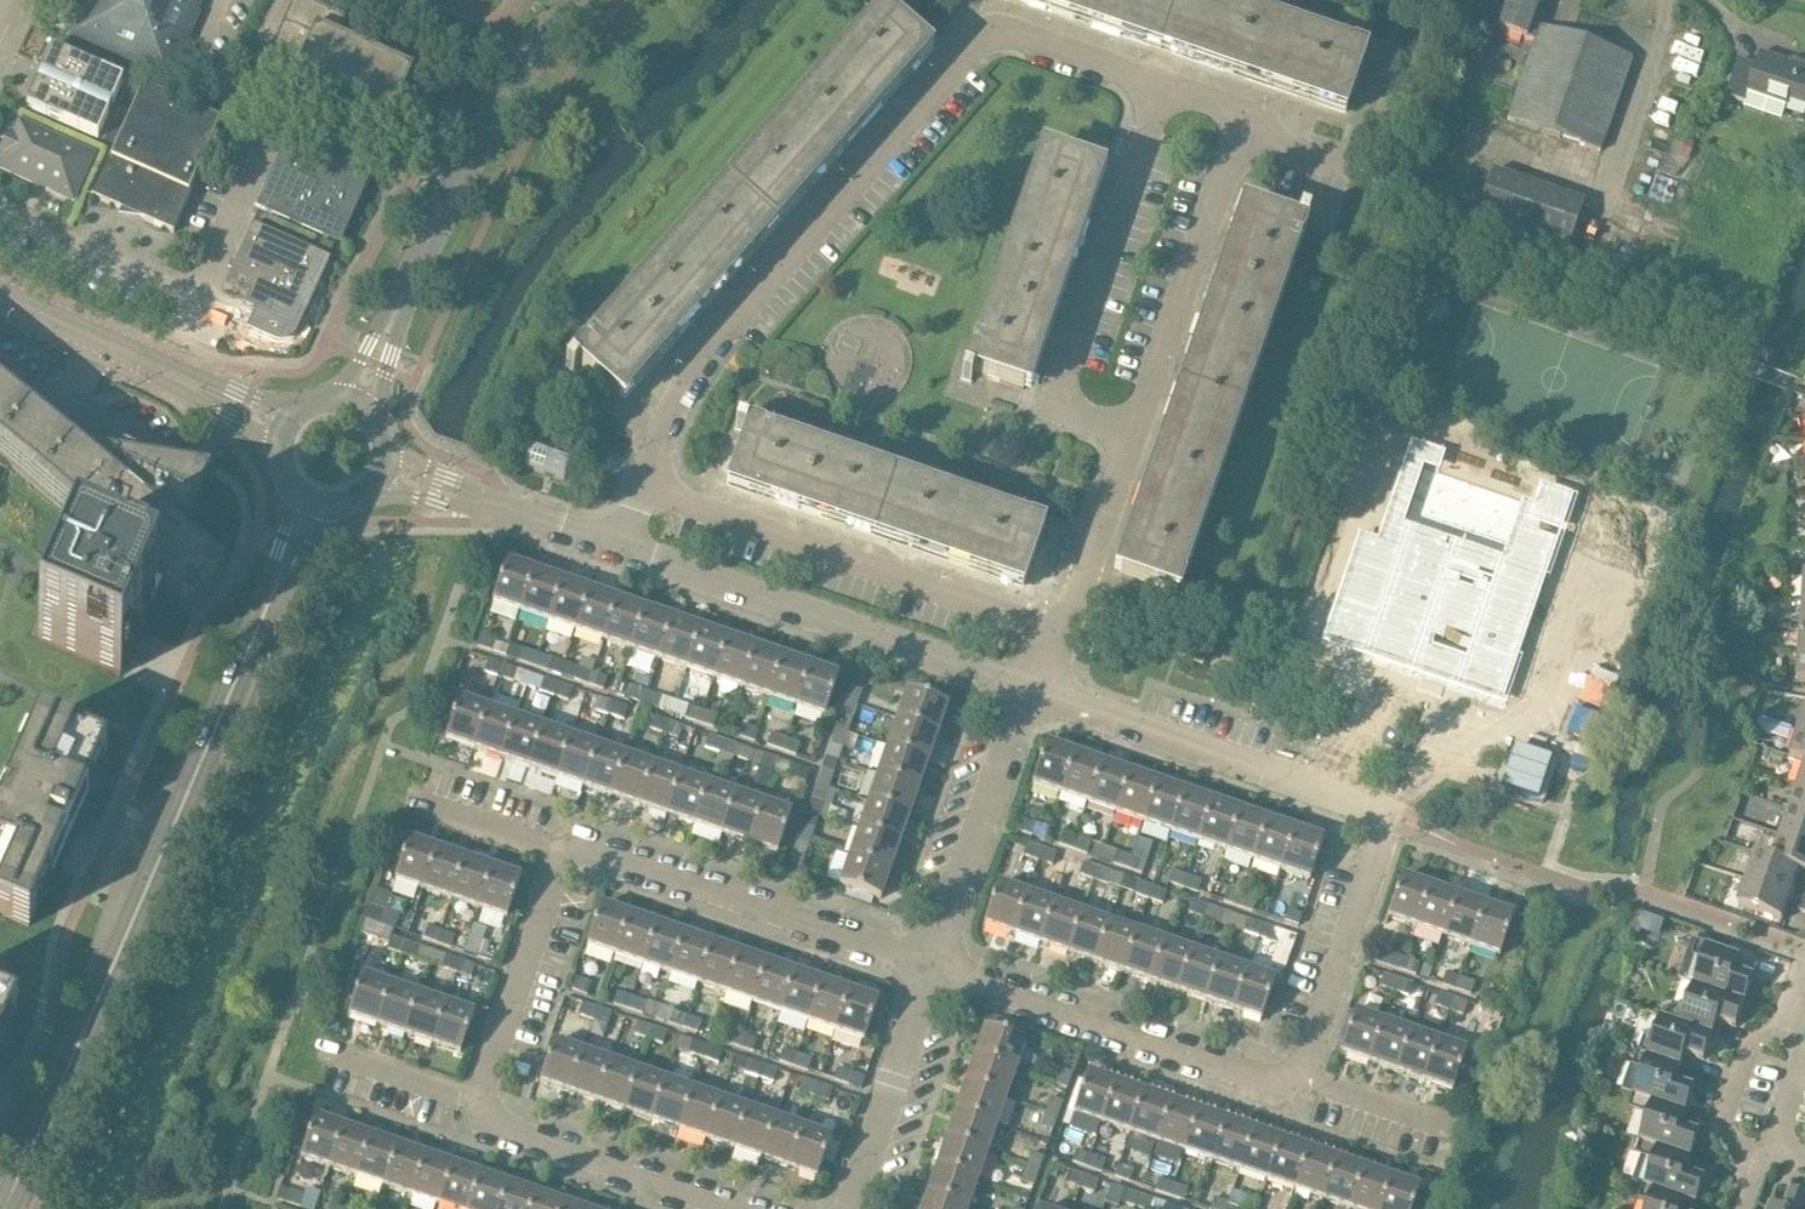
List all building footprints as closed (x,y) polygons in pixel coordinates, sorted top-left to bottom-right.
[(206,0),(90,0),(75,35),(172,77),(206,0)] [(338,36),(345,19),(303,0),(295,0),(269,58),(259,54),(246,84),(335,124),(343,107),(388,127),(413,70),(338,36)] [(1162,49),(1179,0),(1021,0),(1162,49)] [(1336,51),(1188,0),(1179,0),(1162,49),(1348,113),(1368,54),(1353,49),(1350,56),(1336,51)] [(1633,60),(1541,28),(1540,30),(1531,27),(1538,6),(1520,0),(1510,0),(1499,29),(1536,42),(1509,121),(1600,152),(1633,60)] [(799,194),(876,106),(928,47),(880,5),(870,17),(876,23),(731,188),(773,224),(799,194)] [(97,138),(123,81),(52,49),(26,107),(97,138)] [(1802,61),(1801,64),(1762,51),(1757,65),(1740,59),(1727,96),(1746,103),(1749,94),(1788,107),(1790,101),(1804,106),(1804,63),(1802,61)] [(257,95),(217,77),(205,104),(245,122),(257,95)] [(190,192),(221,121),(143,87),(112,157),(110,157),(92,197),(175,233),(192,193),(190,192)] [(72,199),(90,157),(20,125),(15,137),(13,137),(5,155),(7,156),(1,168),(72,199)] [(339,241),(369,171),(292,138),(262,207),(339,241)] [(1022,391),(1099,168),(1047,150),(975,358),(967,355),(958,381),(970,386),(974,375),(1022,391)] [(619,399),(722,282),(748,253),(773,224),(731,188),(588,352),(582,346),(571,358),(619,399)] [(1237,409),(1275,298),(1295,240),(1302,242),(1307,226),(1311,216),(1300,212),(1296,223),(1247,206),(1184,391),(1237,409)] [(253,225),(250,232),(226,288),(248,297),(245,305),(270,316),(273,309),(293,317),(321,254),(253,225)] [(288,347),(299,321),(279,312),(275,321),(280,323),(272,341),(288,347)] [(1178,579),(1211,483),(1237,409),(1184,391),(1120,576),(1180,597),(1185,582),(1178,579)] [(94,665),(120,677),(160,589),(193,616),(226,576),(182,540),(210,477),(153,468),(78,456),(0,392),(0,459),(8,466),(0,485),(0,915),(28,927),(54,870),(62,874),(80,834),(72,831),(107,752),(64,733),(94,665)] [(894,484),(857,471),(761,438),(763,430),(747,425),(727,484),(876,536),(894,484)] [(1446,453),(1410,441),(1376,540),(1357,534),(1319,645),(1505,709),(1523,658),(1519,656),(1545,579),(1550,580),(1578,497),(1539,484),(1532,504),(1439,472),(1446,453)] [(571,460),(544,451),(535,448),(530,446),(522,467),(544,475),(553,478),(563,482),(571,460)] [(1025,587),(1046,527),(1030,522),(1028,529),(894,484),(876,536),(1025,587)] [(522,613),(536,572),(508,562),(493,604),(522,613)] [(549,623),(563,582),(536,572),(522,613),(549,623)] [(576,632),(591,591),(563,582),(549,623),(576,632)] [(604,642),(618,601),(591,591),(576,632),(604,642)] [(632,652),(646,610),(618,601),(604,642),(632,652)] [(659,661),(673,620),(646,610),(632,652),(659,661)] [(686,670),(701,629),(673,620),(659,661),(686,670)] [(714,680),(728,639),(701,629),(686,670),(714,680)] [(492,652),(497,640),(483,635),(478,647),(492,652)] [(741,689),(755,648),(728,639),(714,680),(741,689)] [(769,699),(783,658),(755,648),(741,689),(769,699)] [(534,666),(538,654),(524,649),(520,661),(534,666)] [(548,671),(552,659),(538,654),(534,666),(548,671)] [(1799,655),(1797,681),(1804,682),(1804,656),(1799,655)] [(796,709),(810,667),(783,658),(769,699),(796,709)] [(499,678),(503,666),(489,661),(485,673),(499,678)] [(513,683),(518,671),(503,666),(499,678),(513,683)] [(825,719),(839,677),(810,667),(796,709),(825,719)] [(589,685),(593,673),(579,668),(575,681),(589,685)] [(621,683),(616,695),(644,705),(648,692),(629,686),(634,671),(626,668),(621,683)] [(603,690),(607,678),(593,673),(589,685),(603,690)] [(532,676),(528,688),(540,693),(554,697),(558,685),(544,680),(532,676)] [(568,702),(572,690),(558,685),(554,697),(568,702)] [(859,707),(864,693),(851,689),(846,703),(859,707)] [(658,709),(662,697),(648,692),(644,705),(658,709)] [(938,735),(948,706),(907,692),(897,721),(938,735)] [(474,750),(488,709),(460,699),(446,741),(474,750)] [(609,716),(613,704),(599,699),(594,711),(609,716)] [(623,721),(627,709),(613,704),(609,716),(623,721)] [(699,724),(703,711),(689,706),(684,719),(699,724)] [(502,760),(516,718),(488,709),(474,750),(502,760)] [(713,729),(717,716),(703,711),(699,724),(713,729)] [(849,736),(854,721),(842,717),(837,731),(849,736)] [(529,769),(543,728),(516,718),(502,760),(529,769)] [(664,736),(668,723),(654,718),(650,731),(664,736)] [(929,763),(938,735),(897,721),(887,749),(929,763)] [(678,741),(682,728),(668,723),(664,736),(678,741)] [(754,743),(758,730),(744,725),(739,738),(754,743)] [(557,779),(571,737),(543,728),(529,769),(557,779)] [(840,763),(849,736),(837,731),(827,758),(840,763)] [(1799,732),(1789,758),(1804,764),(1804,734),(1799,732)] [(781,752),(785,740),(771,735),(767,747),(781,752)] [(584,788),(598,747),(571,737),(557,779),(584,788)] [(719,755),(723,742),(709,737),(704,750),(719,755)] [(795,757),(799,745),(785,740),(781,752),(795,757)] [(733,760),(737,747),(723,742),(719,755),(733,760)] [(1060,796),(1074,755),(1047,745),(1032,787),(1060,796)] [(612,797),(626,756),(598,747),(584,788),(612,797)] [(919,790),(929,763),(887,749),(878,776),(919,790)] [(1088,806),(1102,764),(1074,755),(1060,796),(1088,806)] [(639,807),(653,766),(626,756),(612,797),(639,807)] [(759,769),(753,787),(767,792),(773,774),(778,761),(763,756),(759,769)] [(830,790),(840,763),(827,758),(818,786),(830,790)] [(778,761),(773,774),(788,779),(806,785),(810,773),(792,766),(778,761)] [(1116,815),(1130,774),(1102,764),(1088,806),(1116,815)] [(666,816),(680,775),(653,766),(639,807),(666,816)] [(1143,825),(1157,783),(1130,774),(1116,815),(1143,825)] [(694,826),(708,785),(680,775),(666,816),(694,826)] [(910,818),(919,790),(878,776),(868,803),(910,818)] [(1171,834),(1185,793),(1157,783),(1143,825),(1171,834)] [(722,835),(736,794),(708,785),(694,826),(722,835)] [(825,804),(830,790),(818,786),(813,800),(825,804)] [(1797,788),(1789,812),(1804,818),(1804,791),(1797,788)] [(1198,844),(1213,802),(1185,793),(1171,834),(1198,844)] [(749,845),(763,803),(736,794),(722,835),(749,845)] [(1226,853),(1240,812),(1213,802),(1198,844),(1226,853)] [(778,854),(792,813),(763,803),(749,845),(778,854)] [(900,845),(910,818),(868,803),(859,831),(900,845)] [(1253,863),(1267,821),(1240,812),(1226,853),(1253,863)] [(1789,812),(1780,836),(1804,845),(1804,818),(1789,812)] [(1036,824),(1021,819),(1017,831),(1031,836),(1036,824)] [(1280,872),(1294,830),(1267,821),(1253,863),(1280,872)] [(811,845),(816,831),(804,827),(799,841),(811,845)] [(1309,882),(1323,840),(1294,830),(1280,872),(1309,882)] [(891,873),(900,845),(859,831),(849,858),(891,873)] [(1072,850),(1077,838),(1062,833),(1058,845),(1072,850)] [(1780,836),(1772,860),(1799,872),(1804,874),(1804,845),(1780,836)] [(1087,855),(1091,843),(1077,838),(1072,850),(1087,855)] [(424,891),(438,850),(410,840),(395,882),(424,891)] [(798,883),(811,845),(799,841),(786,878),(798,883)] [(1037,862),(1041,850),(1027,845),(1023,857),(1037,862)] [(451,901),(465,859),(438,850),(424,891),(451,901)] [(1051,867),(1056,855),(1041,850),(1037,862),(1051,867)] [(1128,869),(1132,857),(1118,852),(1113,864),(1128,869)] [(1790,896),(1799,872),(1772,860),(1755,855),(1746,880),(1790,896)] [(1142,874),(1146,862),(1132,857),(1128,869),(1142,874)] [(881,901),(891,873),(849,858),(839,887),(881,901)] [(478,910),(493,869),(465,859),(451,901),(478,910)] [(1092,881),(1097,869),(1082,864),(1078,876),(1092,881)] [(507,920),(521,878),(493,869),(478,910),(507,920)] [(1106,886),(1111,874),(1097,869),(1092,881),(1106,886)] [(1183,888),(1187,876),(1173,871),(1169,883),(1183,888)] [(1197,893),(1201,881),(1187,876),(1183,888),(1197,893)] [(1416,928),(1430,887),(1401,877),(1387,918),(1416,928)] [(1781,922),(1790,896),(1746,880),(1737,906),(1781,922)] [(1148,900),(1152,888),(1138,883),(1133,895),(1148,900)] [(1012,936),(1026,895),(998,885),(984,926),(1012,936)] [(1444,938),(1458,897),(1430,887),(1416,928),(1444,938)] [(1162,905),(1166,893),(1152,888),(1148,900),(1162,905)] [(1238,907),(1242,895),(1228,890),(1224,902),(1238,907)] [(1039,945),(1053,904),(1026,895),(1012,936),(1039,945)] [(1256,900),(1242,895),(1238,907),(1252,912),(1256,900)] [(1472,947),(1486,907),(1458,897),(1444,938),(1472,947)] [(1202,919),(1207,907),(1193,902),(1188,914),(1202,919)] [(370,904),(366,918),(395,928),(399,918),(400,915),(370,904)] [(1067,955),(1081,914),(1053,904),(1039,945),(1067,955)] [(615,957),(630,916),(601,906),(587,947),(615,957)] [(1217,924),(1221,912),(1207,907),(1202,919),(1217,924)] [(1499,957),(1513,916),(1486,907),(1472,947),(1499,957)] [(1303,917),(1288,911),(1284,923),(1299,928),(1303,917)] [(1094,964),(1109,923),(1081,914),(1067,955),(1094,964)] [(643,966),(657,925),(630,916),(615,957),(643,966)] [(366,918),(362,929),(391,939),(394,930),(395,928),(366,918)] [(1258,938),(1262,926),(1248,921),(1243,933),(1258,938)] [(1122,974),(1136,933),(1109,923),(1094,964),(1122,974)] [(671,976),(685,935),(657,925),(643,966),(671,976)] [(1272,943),(1276,931),(1262,926),(1258,938),(1272,943)] [(435,944),(440,932),(425,927),(421,939),(435,944)] [(449,949),(454,937),(440,932),(435,944),(449,949)] [(1150,983),(1164,942),(1136,933),(1122,974),(1150,983)] [(698,985),(712,944),(685,935),(671,976),(698,985)] [(400,956),(405,944),(391,939),(386,951),(400,956)] [(1177,993),(1191,952),(1164,942),(1150,983),(1177,993)] [(1753,977),(1735,971),(1740,957),(1697,942),(1692,958),(1701,961),(1692,985),(1744,1003),(1753,977)] [(415,961),(419,949),(405,944),(400,956),(415,961)] [(725,995),(740,954),(712,944),(698,985),(725,995)] [(492,964),(496,951),(482,946),(478,959),(492,964)] [(1401,972),(1405,959),(1376,949),(1372,962),(1401,972)] [(1205,1002),(1219,961),(1191,952),(1177,993),(1205,1002)] [(753,1004),(767,963),(740,954),(725,995),(753,1004)] [(455,975),(460,963),(445,958),(441,970),(455,975)] [(1416,977),(1420,964),(1405,959),(1401,972),(1416,977)] [(1232,1012),(1246,971),(1219,961),(1205,1002),(1232,1012)] [(470,980),(474,968),(460,963),(455,975),(470,980)] [(780,1014),(794,973),(767,963),(753,1004),(780,1014)] [(1424,965),(1420,978),(1429,981),(1433,968),(1424,965)] [(1261,1022),(1275,981),(1246,971),(1232,1012),(1261,1022)] [(808,1023),(822,982),(794,973),(780,1014),(808,1023)] [(1456,991),(1461,979),(1446,973),(1442,986),(1456,991)] [(376,1027),(391,986),(363,976),(349,1018),(376,1027)] [(577,976),(573,989),(584,993),(588,980),(577,976)] [(1393,993),(1398,981),(1383,976),(1379,988),(1393,993)] [(1471,996),(1476,984),(1461,979),(1456,991),(1471,996)] [(1408,998),(1413,986),(1398,981),(1393,993),(1408,998)] [(836,1033),(849,992),(822,982),(808,1023),(836,1033)] [(1736,1028),(1744,1003),(1692,985),(1684,1009),(1675,1006),(1670,1020),(1713,1034),(1717,1021),(1736,1028)] [(404,1037),(418,995),(391,986),(376,1027),(404,1037)] [(628,1008),(633,996),(618,991),(614,1003),(628,1008)] [(864,1043),(878,1002),(849,992),(836,1033),(864,1043)] [(431,1046),(445,1004),(418,995),(404,1037),(431,1046)] [(1449,1012),(1453,1000),(1438,995),(1434,1007),(1449,1012)] [(643,1013),(648,1001),(633,996),(628,1008),(643,1013)] [(1464,1018),(1468,1005),(1453,1000),(1449,1012),(1464,1018)] [(18,1010),(0,1002),(0,1049),(18,1010)] [(593,1020),(597,1007),(582,1002),(578,1015),(593,1020)] [(460,1056),(474,1014),(445,1004),(431,1046),(460,1056)] [(608,1025),(612,1013),(597,1007),(593,1020),(608,1025)] [(683,1027),(687,1015),(672,1009),(668,1022),(683,1027)] [(1369,1064),(1383,1023),(1355,1013),(1340,1054),(1369,1064)] [(698,1032),(702,1020),(687,1015),(683,1027),(698,1032)] [(1713,1034),(1670,1020),(1660,1016),(1651,1041),(1642,1038),(1637,1052),(1680,1067),(1685,1054),(1704,1060),(1713,1034)] [(648,1039),(652,1027),(637,1021),(633,1034),(648,1039)] [(1397,1074),(1411,1032),(1383,1023),(1369,1064),(1397,1074)] [(663,1044),(667,1032),(652,1027),(648,1039),(663,1044)] [(738,1046),(742,1034),(727,1028),(723,1041),(738,1046)] [(1016,1072),(1026,1043),(985,1029),(975,1058),(1016,1072)] [(1424,1083),(1439,1042),(1411,1032),(1397,1074),(1424,1083)] [(753,1051),(757,1039),(742,1034),(738,1046),(753,1051)] [(703,1058),(707,1046),(692,1040),(688,1053),(703,1058)] [(1453,1093),(1467,1051),(1439,1042),(1424,1083),(1453,1093)] [(568,1094),(582,1052),(554,1043),(540,1084),(568,1094)] [(718,1063),(722,1051),(707,1046),(703,1058),(718,1063)] [(794,1065),(798,1053),(783,1048),(779,1060),(794,1065)] [(595,1103),(609,1062),(582,1052),(568,1094),(595,1103)] [(1632,1068),(1624,1091),(1633,1094),(1686,1112),(1694,1087),(1675,1080),(1680,1067),(1637,1052),(1632,1068)] [(808,1070),(813,1058),(798,1053),(794,1065),(808,1070)] [(1007,1099),(1016,1072),(975,1058),(966,1085),(1007,1099)] [(758,1077),(763,1065),(748,1060),(743,1072),(758,1077)] [(623,1113),(637,1072),(609,1062),(595,1103),(623,1113)] [(773,1082),(777,1070),(763,1065),(758,1077),(773,1082)] [(839,1067),(835,1079),(849,1084),(861,1089),(865,1077),(853,1073),(854,1072),(839,1067)] [(1066,1089),(1071,1075),(1059,1071),(1054,1085),(1066,1089)] [(651,1122),(664,1081),(637,1072),(623,1113),(651,1122)] [(1102,1125),(1116,1084),(1088,1074),(1074,1115),(1102,1125)] [(814,1096),(818,1084),(803,1079),(799,1091),(814,1096)] [(679,1132),(692,1091),(664,1081),(651,1122),(679,1132)] [(829,1101),(833,1089),(818,1084),(814,1096),(829,1101)] [(1129,1134),(1144,1093),(1116,1084),(1102,1125),(1129,1134)] [(997,1127),(1007,1099),(966,1085),(956,1113),(997,1127)] [(706,1141),(720,1100),(692,1091),(679,1132),(706,1141)] [(1157,1144),(1172,1103),(1144,1093),(1129,1134),(1157,1144)] [(1700,1133),(1681,1126),(1686,1112),(1633,1094),(1628,1110),(1647,1116),(1639,1140),(1691,1158),(1700,1133)] [(1057,1116),(1062,1101),(1049,1097),(1044,1112),(1057,1116)] [(733,1151),(747,1110),(720,1100),(706,1141),(733,1151)] [(1184,1153),(1198,1112),(1172,1103),(1157,1144),(1184,1153)] [(761,1160),(775,1119),(747,1110),(733,1151),(761,1160)] [(1051,1131),(1057,1116),(1044,1112),(1039,1127),(1051,1131)] [(1212,1163),(1226,1122),(1198,1112),(1184,1153),(1212,1163)] [(987,1154),(997,1127),(956,1113),(946,1141),(987,1154)] [(330,1169),(344,1128),(316,1118),(301,1160),(330,1169)] [(788,1170),(802,1129),(775,1119),(761,1160),(788,1170)] [(1240,1172),(1254,1131),(1226,1122),(1212,1163),(1240,1172)] [(357,1179),(371,1137),(344,1128),(330,1169),(357,1179)] [(817,1180),(831,1138),(802,1129),(788,1170),(817,1180)] [(1267,1182),(1281,1141),(1254,1131),(1240,1172),(1267,1182)] [(384,1188),(399,1147),(371,1137),(357,1179),(384,1188)] [(1705,1178),(1686,1171),(1691,1158),(1639,1140),(1633,1155),(1641,1158),(1632,1182),(1644,1186),(1686,1201),(1696,1204),(1705,1178)] [(978,1182),(987,1154),(946,1141),(937,1168),(978,1182)] [(1294,1191),(1309,1150),(1281,1141),(1267,1182),(1294,1191)] [(412,1198),(426,1156),(399,1147),(384,1188),(412,1198)] [(1088,1165),(1092,1153),(1077,1148),(1073,1160),(1088,1165)] [(1322,1201),(1336,1160),(1309,1150),(1294,1191),(1322,1201)] [(1038,1171),(1043,1156),(1030,1152),(1025,1167),(1038,1171)] [(1103,1171),(1107,1158),(1092,1153),(1088,1165),(1103,1171)] [(439,1207),(454,1166),(426,1156),(412,1198),(439,1207)] [(1363,1169),(1336,1160),(1322,1201),(1346,1208),(1350,1208),(1363,1169)] [(481,1175),(454,1166),(439,1207),(445,1208),(469,1208),(481,1175)] [(1032,1186),(1038,1171),(1025,1167),(1020,1182),(1032,1186)] [(1142,1184),(1147,1172),(1132,1167),(1127,1179),(1142,1184)] [(978,1182),(937,1168),(928,1195),(968,1208),(969,1208),(978,1182)] [(1080,1187),(1085,1175),(1070,1169),(1066,1182),(1080,1187)] [(1391,1179),(1363,1169),(1350,1208),(1381,1208),(1391,1179)] [(508,1185),(481,1175),(469,1208),(500,1208),(508,1185)] [(1095,1192),(1100,1180),(1085,1175),(1080,1187),(1095,1192)] [(1170,1194),(1175,1181),(1160,1176),(1155,1189),(1170,1194)] [(1419,1188),(1391,1179),(1381,1208),(1412,1208),(1419,1188)] [(1185,1199),(1189,1187),(1175,1181),(1170,1194),(1185,1199)] [(536,1194),(508,1185),(500,1208),(531,1208),(536,1194)] [(1211,1208),(1214,1208),(1227,1208),(1230,1200),(1233,1191),(1218,1185),(1215,1195),(1211,1208)] [(1686,1201),(1644,1186),(1639,1200),(1648,1203),(1646,1208),(1684,1208),(1686,1201)] [(1136,1206),(1140,1194),(1125,1188),(1121,1201),(1136,1206)] [(300,1206),(305,1193),(291,1189),(287,1201),(300,1206)] [(1790,1192),(1784,1208),(1804,1208),(1804,1197),(1790,1192)] [(564,1204),(536,1194),(531,1208),(562,1208),(564,1204)] [(1167,1203),(1140,1194),(1136,1206),(1144,1208),(1165,1208),(1167,1203)] [(928,1195),(923,1208),(968,1208),(928,1195)] [(1245,1206),(1230,1200),(1227,1208),(1244,1208),(1245,1206)]
